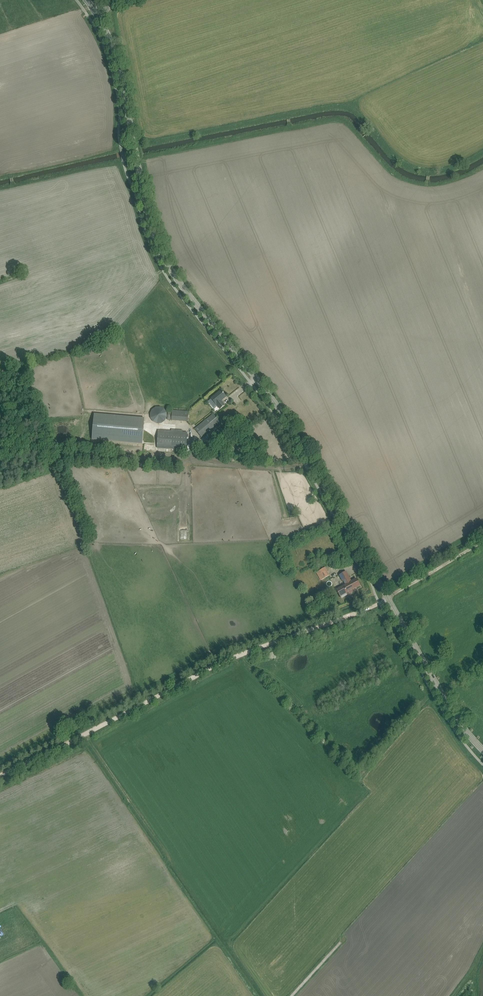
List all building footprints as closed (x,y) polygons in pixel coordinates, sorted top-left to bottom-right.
[(217,405),(220,409),(225,405),(221,401),(226,397),(221,391),(211,399),(216,405),(217,405)] [(160,407),(156,408),(153,410),(151,414),(151,418),(153,421),(157,423),(161,423),(165,421),(167,417),(166,413),(164,409),(160,407)] [(168,412),(168,420),(188,421),(189,411),(172,410),(172,412),(168,412)] [(145,417),(94,414),(93,440),(143,443),(145,417)] [(214,414),(195,429),(201,437),(220,422),(214,414)] [(174,429),(173,432),(159,431),(157,448),(186,450),(187,433),(178,432),(178,430),(174,429)] [(316,572),(321,580),(330,575),(325,567),(316,572)] [(348,584),(337,590),(341,598),(354,591),(353,589),(360,586),(356,579),(351,582),(346,572),(339,575),(343,581),(345,580),(348,584)]
